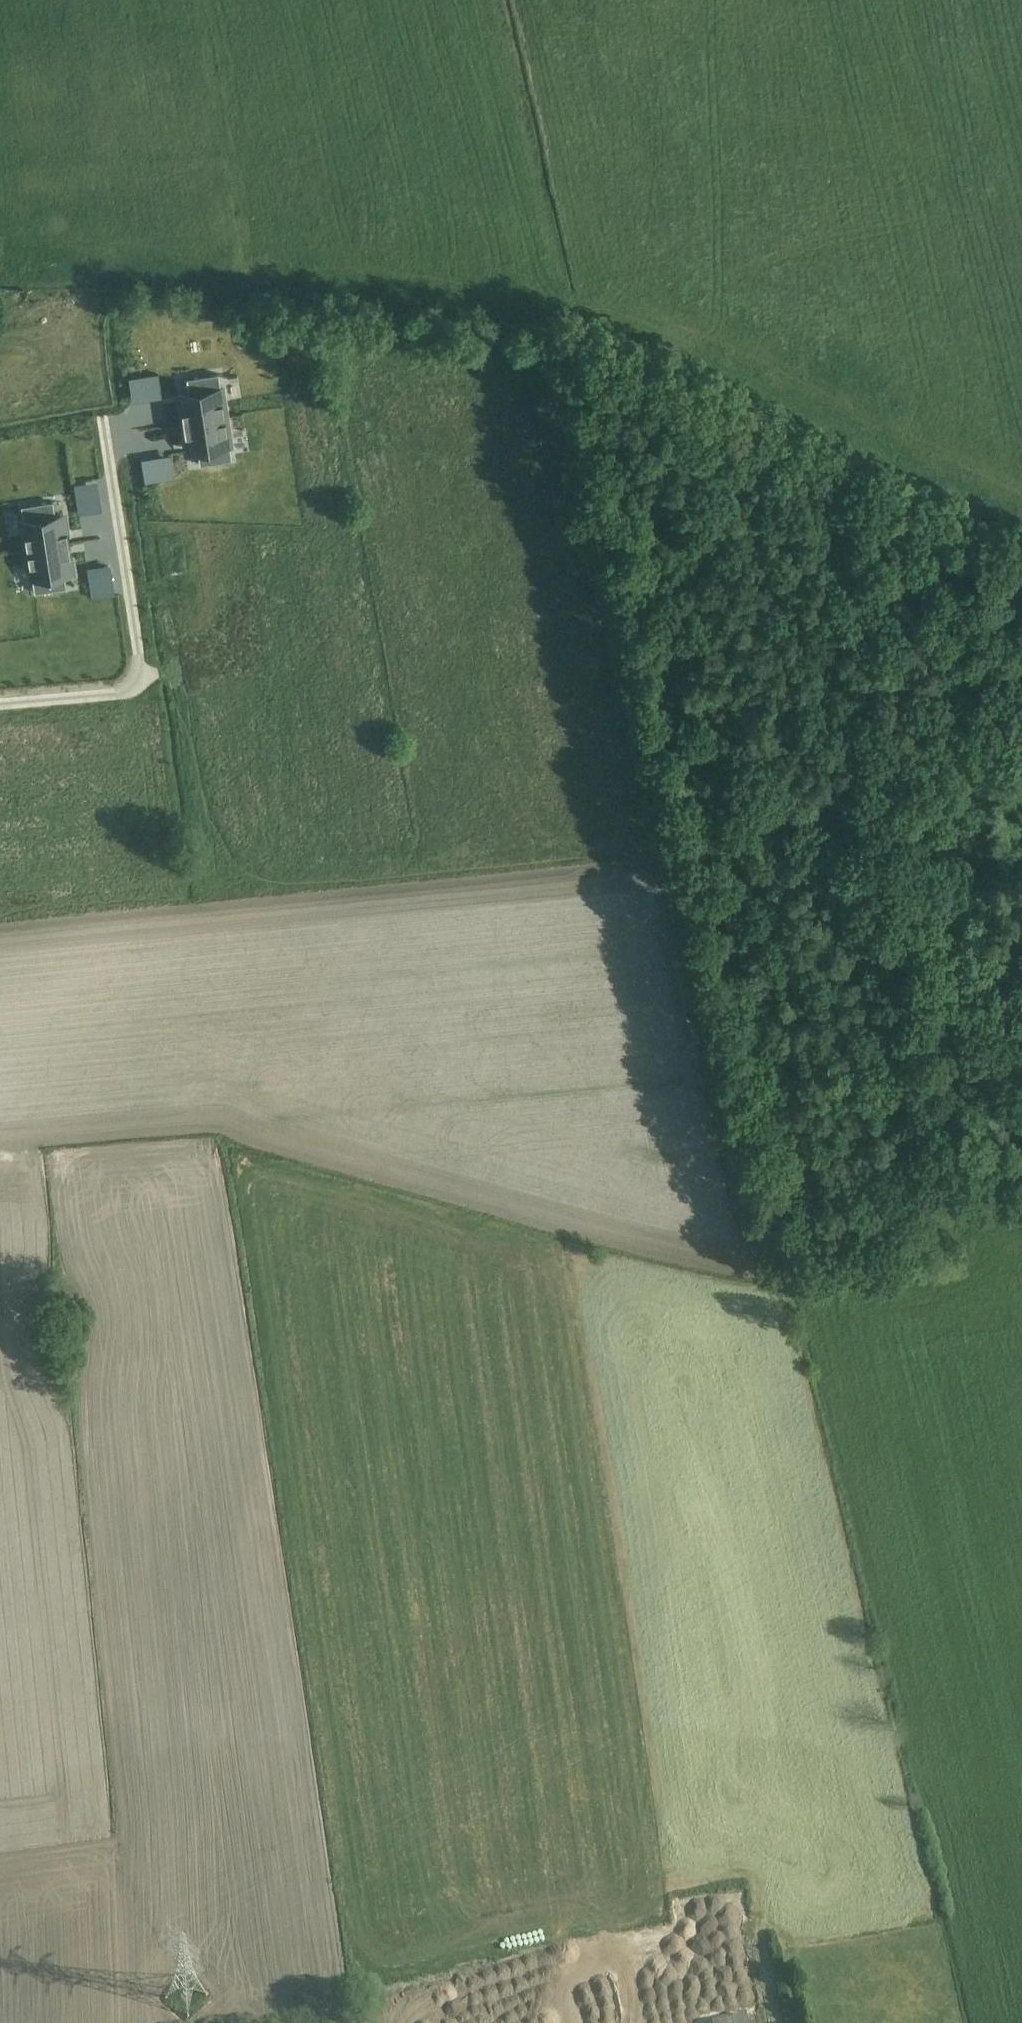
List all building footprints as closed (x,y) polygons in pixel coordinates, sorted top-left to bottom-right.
[(224,422),(221,399),(181,405),(185,428),(224,422)] [(228,446),(224,422),(185,428),(188,452),(228,446)] [(30,552),(69,545),(66,522),(27,528),(30,552)] [(69,545),(30,552),(33,576),(73,569),(69,545)] [(759,2007),(756,1984),(747,1985),(749,2008),(759,2007)]
